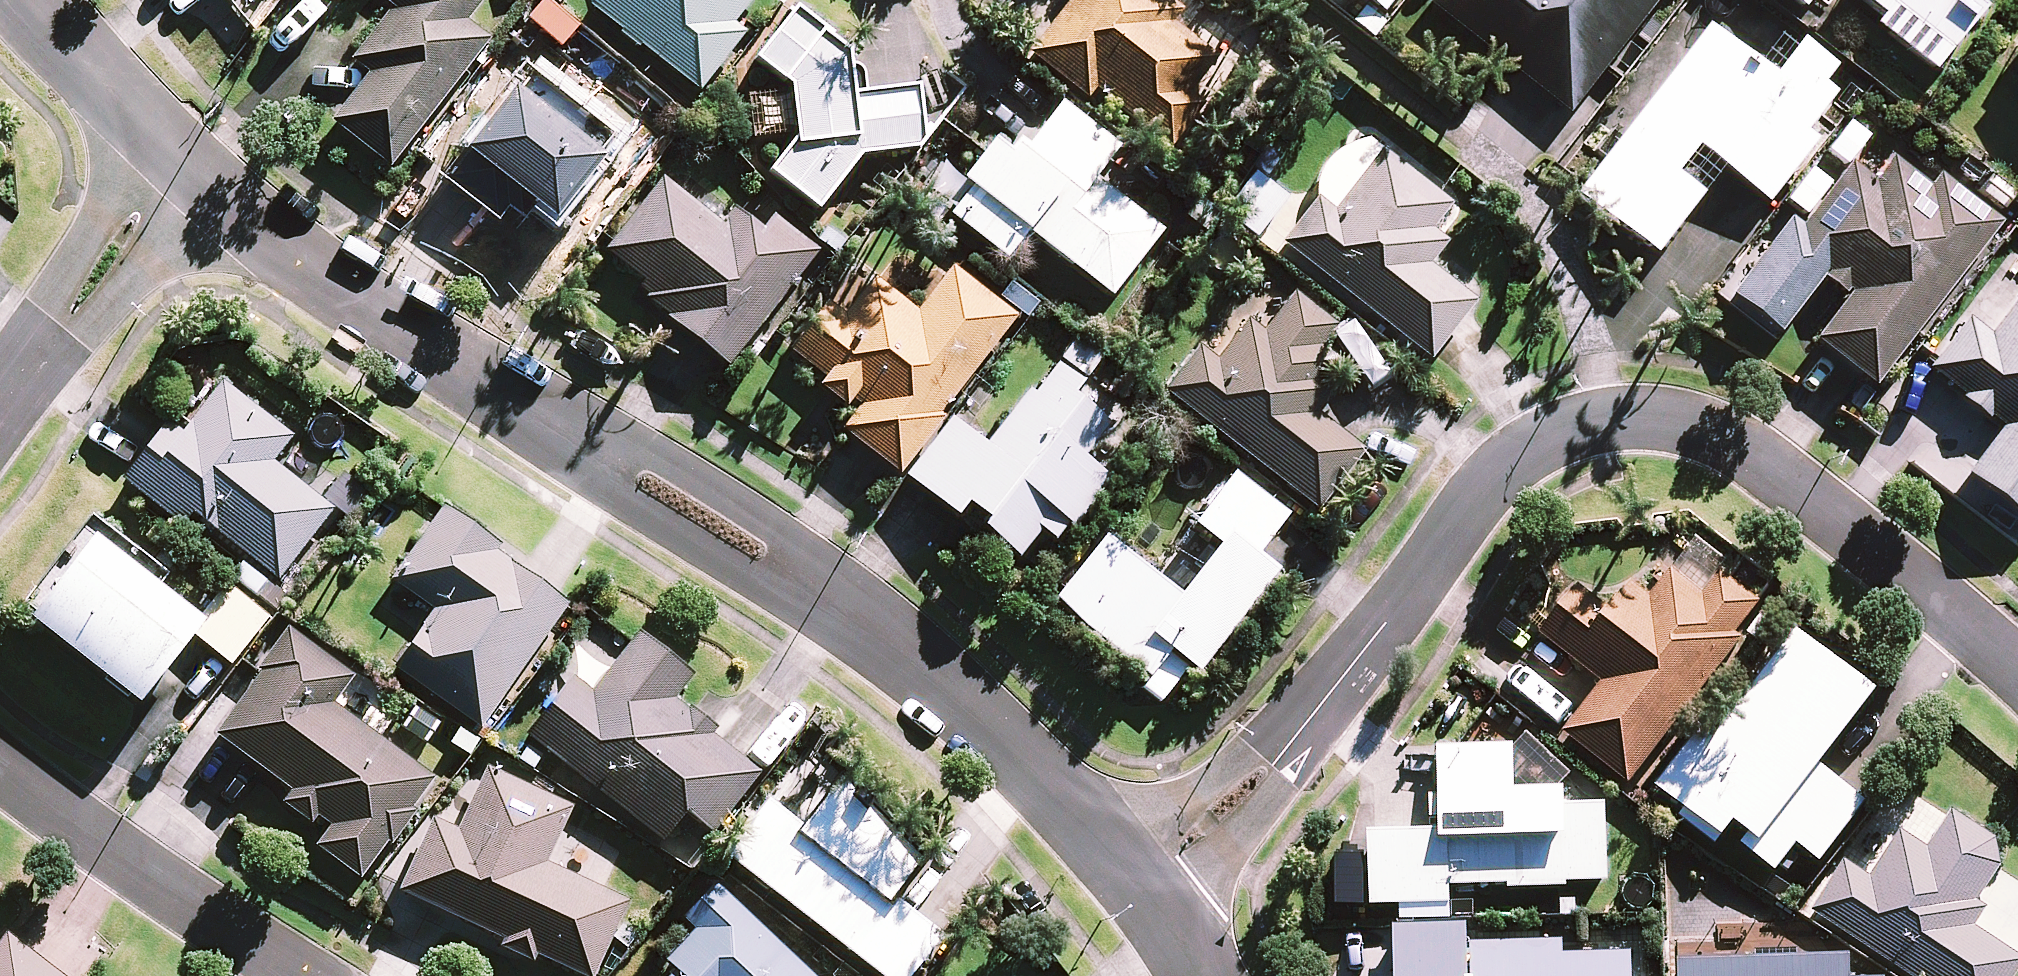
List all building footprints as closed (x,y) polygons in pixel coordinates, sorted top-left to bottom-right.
[(352,61),(370,74),(332,124),(392,168),(487,40),(463,23),(480,0),(398,0),(352,61)] [(577,28),(542,0),(524,22),(561,50),(577,28)] [(590,4),(695,91),(743,33),(730,23),(749,0),(593,0),(590,4)] [(1028,54),(1085,98),(1093,87),(1163,141),(1197,97),(1190,92),(1217,58),(1179,30),(1188,19),(1163,0),(1069,0),(1028,54)] [(1380,10),(1388,0),(1367,0),(1380,10)] [(1427,3),(1569,113),(1656,0),(1430,0),(1427,3)] [(1804,12),(1813,0),(1789,0),(1804,12)] [(1879,15),(1871,24),(1929,70),(1976,10),(1963,0),(1860,0),(1879,15)] [(789,88),(790,97),(738,102),(741,136),(793,131),(794,140),(768,171),(814,209),(859,156),(918,149),(912,98),(848,86),(845,57),(793,13),(755,59),(789,88)] [(1803,133),(1833,95),(1819,85),(1834,67),(1801,41),(1771,79),(1707,28),(1576,194),(1650,253),(1697,194),(1671,174),(1693,145),(1764,201),(1812,140),(1803,133)] [(595,158),(511,95),(448,179),(496,216),(517,188),(553,214),(595,158)] [(1117,149),(1059,104),(1015,161),(992,143),(961,181),(974,191),(952,218),(1005,259),(1027,231),(1109,295),(1158,231),(1093,180),(1117,149)] [(1361,139),(1356,140),(1351,142),(1345,144),(1341,146),(1336,149),(1332,153),(1328,157),(1324,161),(1321,166),(1319,171),(1317,176),(1316,182),(1315,187),(1315,193),(1315,198),(1305,211),(1256,173),(1224,214),(1274,254),(1282,244),(1428,359),(1472,302),(1426,265),(1442,244),(1427,233),(1450,204),(1363,137),(1361,139)] [(1931,187),(1894,158),(1871,187),(1848,168),(1787,243),(1850,294),(1813,340),(1870,386),(2000,225),(1940,176),(1931,187)] [(726,231),(663,180),(605,252),(644,283),(637,293),(727,365),(816,253),(751,201),(726,231)] [(817,386),(844,405),(848,399),(859,406),(854,413),(841,431),(897,472),(1011,315),(949,270),(917,314),(871,280),(842,321),(832,313),(799,359),(823,377),(817,386)] [(1990,328),(1971,313),(1927,370),(2001,428),(1966,473),(2017,514),(2017,292),(1990,328)] [(1361,450),(1331,426),(1318,416),(1333,398),(1318,386),(1334,365),(1316,351),(1324,340),(1283,307),(1262,332),(1229,306),(1163,390),(1314,509),(1361,450)] [(1109,357),(1079,333),(1058,358),(1087,383),(1109,357)] [(953,515),(959,508),(964,502),(982,517),(977,524),(1016,556),(1040,527),(1056,539),(1106,479),(1082,459),(1114,421),(1049,367),(989,440),(958,414),(906,476),(953,515)] [(339,472),(221,384),(183,435),(166,422),(122,481),(182,525),(191,513),(278,578),(328,510),(317,502),(339,472)] [(1285,516),(1231,473),(1150,574),(1104,537),(1053,600),(1146,675),(1168,649),(1194,670),(1273,571),(1253,555),(1285,516)] [(492,543),(443,508),(392,581),(433,610),(393,667),(479,727),(566,603),(488,549),(492,543)] [(24,614),(136,702),(180,647),(200,621),(88,532),(24,614)] [(1764,609),(1720,575),(1703,598),(1672,574),(1651,601),(1632,586),(1611,613),(1575,586),(1538,634),(1603,684),(1564,735),(1628,784),(1764,609)] [(268,614),(227,585),(193,636),(234,664),(268,614)] [(350,678),(288,632),(213,734),(290,790),(280,802),(324,834),(315,846),(359,878),(434,778),(332,702),(350,678)] [(1874,697),(1797,635),(1708,746),(1698,738),(1657,789),(1722,840),(1726,835),(1774,873),(1797,845),(1819,863),(1864,806),(1817,768),(1874,697)] [(689,680),(635,638),(588,698),(567,681),(525,735),(660,840),(683,811),(710,832),(757,772),(670,704),(689,680)] [(1430,822),(1440,822),(1440,834),(1370,837),(1372,907),(1449,905),(1449,891),(1607,885),(1605,810),(1563,811),(1563,793),(1514,795),(1512,748),(1437,751),(1439,797),(1429,798),(1430,822)] [(485,768),(453,830),(434,820),(399,889),(570,975),(590,975),(627,903),(543,861),(568,811),(485,768)] [(767,801),(725,855),(881,975),(906,975),(937,935),(889,898),(919,859),(830,789),(801,827),(767,801)] [(1953,815),(1930,851),(1902,833),(1874,876),(1848,859),(1813,914),(1909,975),(2016,975),(2017,973),(2017,958),(1970,927),(1985,904),(1978,900),(2009,852),(1953,815)] [(668,975),(810,975),(714,883),(682,916),(694,929),(664,960),(674,970),(668,975)] [(6,934),(0,942),(0,975),(62,975),(6,934)] [(1567,945),(1472,948),(1473,975),(1633,975),(1633,955),(1568,957),(1567,945)] [(1680,965),(1680,975),(1847,975),(1847,960),(1680,965)]
